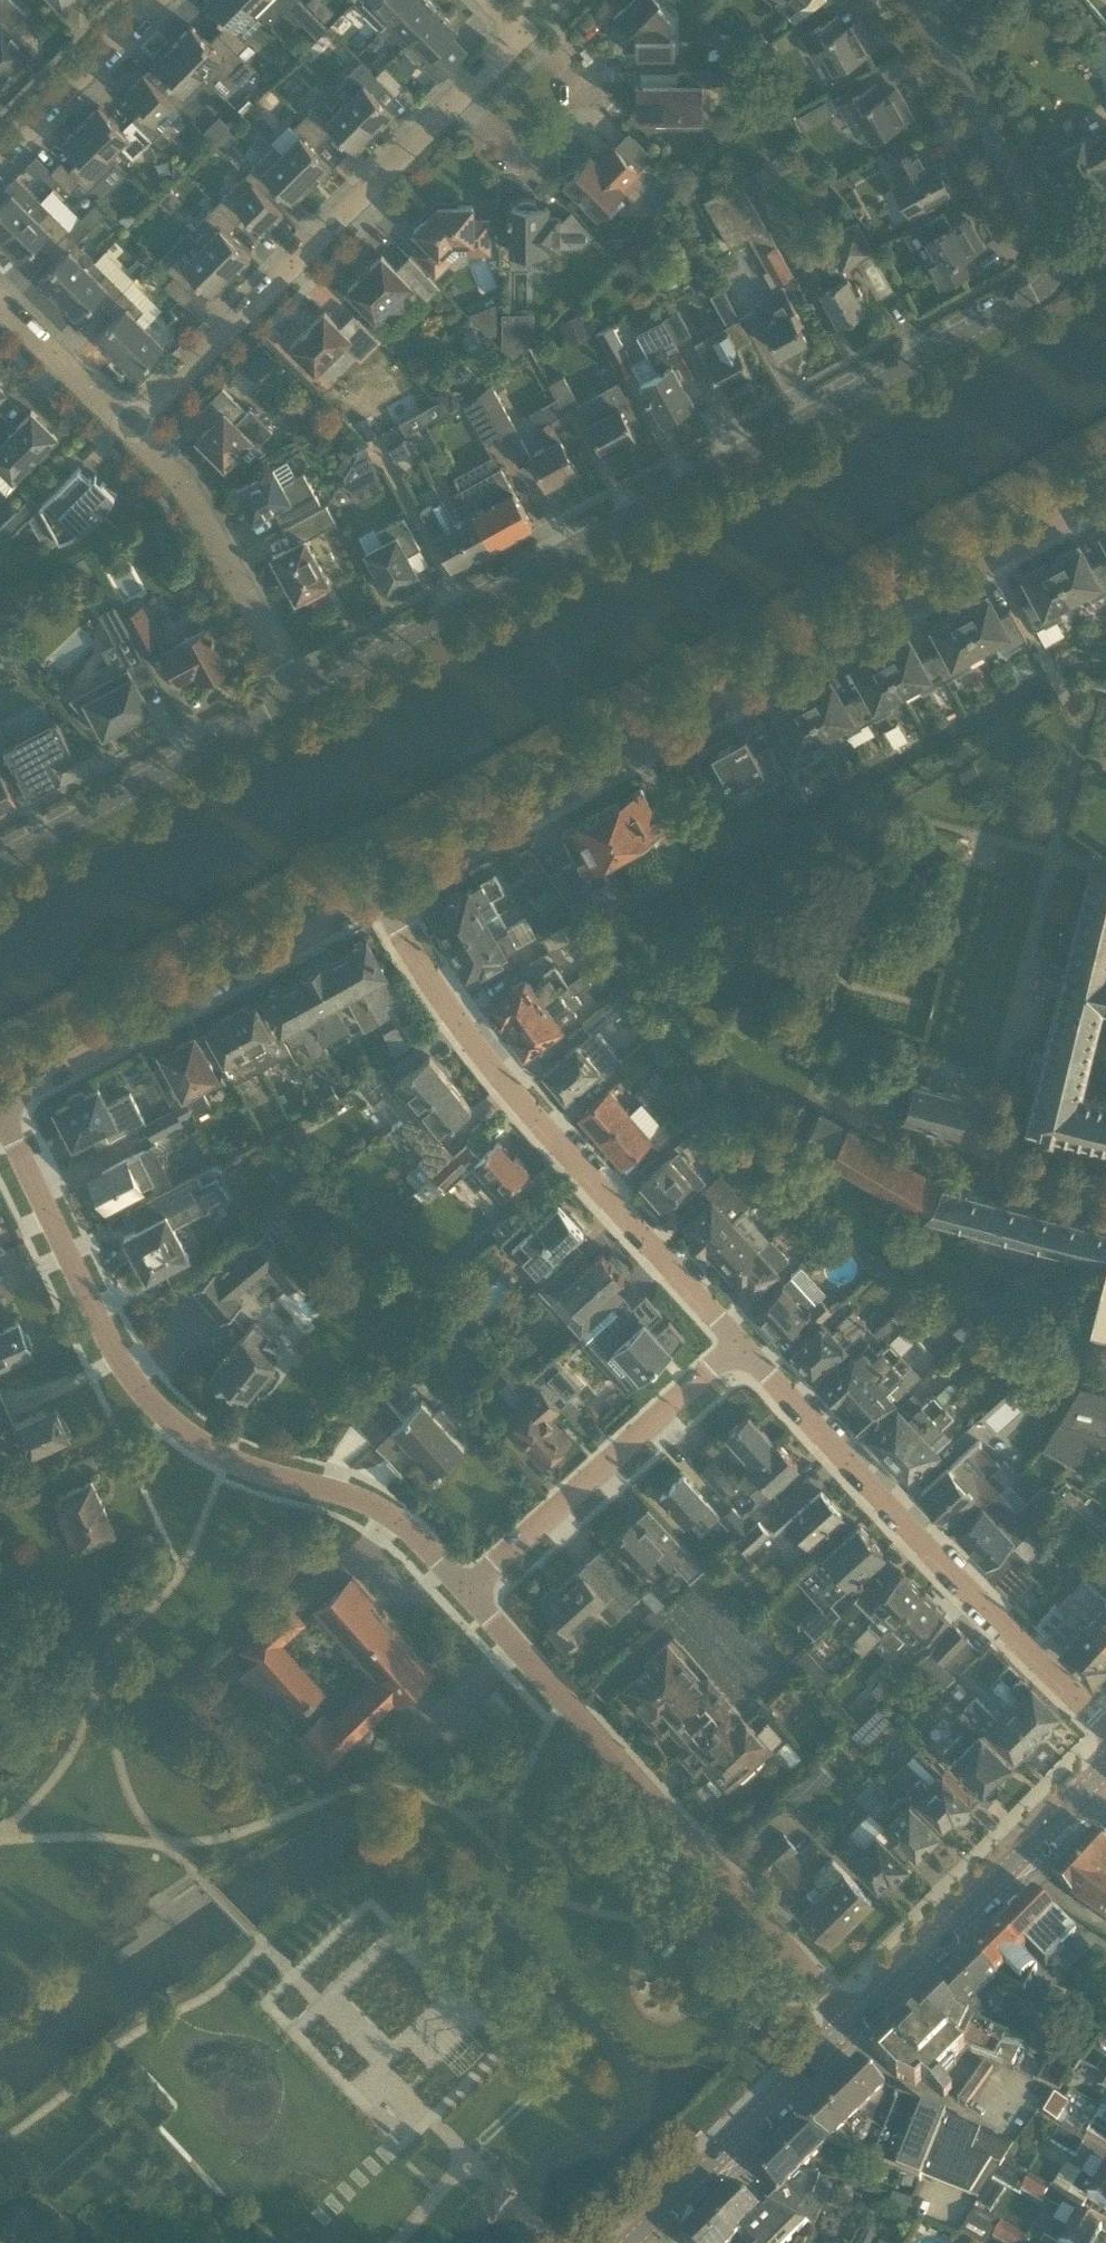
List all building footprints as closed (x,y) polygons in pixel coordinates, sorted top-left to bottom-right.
[(30,52),(8,30),(25,12),(13,0),(0,0),(0,81),(30,52)] [(243,0),(205,0),(228,23),(219,33),(238,53),(248,43),(235,29),(254,11),(243,0)] [(254,11),(264,0),(243,0),(254,11)] [(355,1),(353,2),(382,31),(392,20),(413,0),(356,0),(355,1)] [(410,39),(439,10),(429,0),(413,0),(392,20),(410,39)] [(624,6),(615,16),(629,30),(632,27),(638,33),(638,36),(636,36),(636,56),(675,56),(675,36),(670,36),(670,17),(656,3),(658,0),(618,0),(624,6)] [(776,4),(788,15),(803,0),(780,0),(776,4)] [(458,29),(439,10),(410,39),(404,45),(439,80),(468,51),(452,35),(458,29)] [(837,14),(835,16),(801,34),(816,61),(825,56),(833,70),(873,48),(866,35),(867,31),(863,25),(860,24),(857,20),(844,27),(837,14)] [(173,44),(210,81),(219,72),(226,78),(245,59),(238,53),(219,33),(209,42),(192,25),(173,44)] [(761,30),(749,40),(758,51),(770,42),(761,30)] [(774,43),(761,50),(769,63),(781,56),(774,43)] [(171,80),(162,90),(174,102),(174,103),(181,110),(190,118),(218,89),(210,81),(173,44),(154,63),(171,80)] [(345,102),(375,132),(394,113),(377,96),(386,86),(375,75),(375,74),(361,61),(342,81),(354,93),(345,102)] [(385,65),(375,74),(375,75),(386,86),(395,95),(405,85),(385,65)] [(643,93),(637,93),(637,109),(631,115),(649,133),(655,127),(655,116),(668,116),(672,122),(679,125),(686,125),(693,122),(697,116),(703,116),(703,85),(712,85),(712,69),(678,69),(678,84),(643,84),(643,93)] [(142,109),(132,119),(152,139),(161,130),(181,110),(174,103),(174,102),(162,90),(144,72),(125,92),(142,109)] [(882,96),(875,83),(839,103),(854,130),(863,125),(871,139),(911,117),(910,115),(911,111),(907,105),(903,104),(895,89),(882,96)] [(345,102),(336,112),(322,98),(303,117),(323,137),(333,127),(356,151),(375,132),(345,102)] [(133,158),(152,139),(132,119),(123,128),(99,105),(80,124),(110,154),(120,144),(133,158)] [(323,137),(303,117),(293,127),(300,134),(282,152),(282,153),(312,183),(330,164),(313,147),(323,137)] [(78,160),(69,169),(69,170),(81,181),(80,182),(89,190),(117,161),(110,154),(80,124),(61,143),(78,160)] [(161,130),(152,139),(162,148),(171,139),(161,130)] [(1057,152),(1079,193),(1105,179),(1105,168),(1105,167),(1105,166),(1105,133),(1091,141),(1088,135),(1057,152)] [(275,145),(246,174),(266,194),(275,184),(293,202),(312,183),(282,153),(282,152),(275,145)] [(639,171),(620,151),(614,146),(597,162),(590,155),(576,170),(572,169),(566,175),(567,179),(564,182),(599,216),(625,190),(622,188),(639,171)] [(935,161),(929,165),(920,148),(889,164),(899,182),(893,185),(911,218),(932,206),(931,203),(952,191),(946,182),(947,178),(944,172),(940,171),(935,161)] [(36,157),(26,167),(32,173),(41,173),(47,168),(36,157)] [(71,191),(80,182),(81,181),(69,170),(69,169),(61,161),(51,171),(71,191)] [(765,165),(746,175),(754,190),(773,180),(765,165)] [(283,211),(266,194),(246,174),(217,203),(237,223),(247,213),(264,231),(283,211)] [(40,201),(15,176),(0,192),(0,197),(3,200),(0,203),(0,240),(1,240),(31,210),(40,201)] [(731,246),(751,235),(767,226),(741,179),(705,199),(731,246)] [(527,201),(518,204),(518,207),(512,207),(512,215),(508,215),(508,220),(512,220),(512,252),(547,252),(547,247),(557,247),(557,243),(568,243),(569,246),(582,246),(592,236),(570,214),(562,222),(558,222),(558,217),(547,217),(547,207),(535,207),(535,204),(527,201)] [(468,241),(468,253),(490,253),(490,220),(473,220),(473,205),(447,205),(447,202),(437,202),(429,210),(431,212),(414,229),(424,241),(412,252),(435,275),(450,260),(443,252),(454,241),(468,241)] [(227,233),(237,223),(217,203),(198,222),(205,229),(195,239),(232,275),(251,256),(227,233)] [(37,242),(47,252),(66,232),(69,229),(49,208),(39,219),(31,210),(1,240),(20,259),(37,242)] [(926,210),(915,216),(919,225),(931,219),(926,210)] [(966,218),(951,227),(943,212),(918,225),(934,255),(925,260),(940,287),(976,267),(969,254),(982,247),(974,232),(975,228),(971,222),(968,220),(966,218)] [(843,269),(846,267),(874,252),(856,220),(825,238),(833,254),(815,264),(828,287),(821,291),(839,324),(866,309),(861,301),(865,298),(856,283),(853,285),(848,276),(847,277),(843,269)] [(232,275),(195,239),(187,231),(158,259),(174,275),(186,287),(186,286),(195,277),(213,294),(232,275)] [(39,279),(58,298),(95,261),(66,232),(47,252),(56,261),(39,279)] [(776,243),(760,252),(769,269),(764,272),(772,286),(793,274),(776,243)] [(382,254),(370,266),(347,289),(376,318),(387,307),(391,311),(397,311),(403,304),(404,299),(400,295),(411,283),(428,300),(440,288),(409,256),(396,269),(382,254)] [(95,261),(58,298),(77,317),(94,299),(104,309),(123,289),(104,270),(95,261)] [(194,295),(186,286),(186,287),(174,275),(164,285),(184,305),(194,295)] [(657,285),(648,290),(664,317),(672,312),(664,298),(657,285)] [(799,325),(803,323),(783,287),(768,295),(779,316),(764,325),(780,356),(807,341),(799,325)] [(123,289),(104,309),(113,319),(96,336),(115,355),(145,325),(137,317),(144,309),(123,289)] [(678,309),(672,312),(664,317),(677,342),(692,334),(678,309)] [(360,357),(378,339),(353,314),(340,327),(325,311),(312,323),(311,322),(302,331),(303,333),(290,345),(304,360),(303,364),(310,370),(314,369),(316,371),(345,342),(360,357)] [(534,314),(502,315),(503,346),(513,357),(535,338),(534,314)] [(580,315),(560,322),(565,335),(585,328),(580,315)] [(737,380),(752,371),(738,344),(751,338),(740,317),(714,332),(695,342),(706,361),(721,388),(722,388),(720,384),(734,376),(737,380)] [(645,396),(647,399),(650,397),(662,420),(694,403),(681,380),(692,374),(692,375),(694,374),(663,319),(662,319),(637,334),(658,372),(641,381),(648,394),(645,396)] [(628,354),(621,340),(612,324),(597,333),(613,362),(628,354)] [(145,325),(115,355),(134,374),(164,344),(145,325)] [(565,411),(580,402),(564,375),(549,384),(565,411)] [(604,452),(636,435),(628,420),(636,416),(637,416),(618,382),(604,389),(607,394),(581,408),(589,423),(604,452)] [(489,384),(479,394),(484,402),(502,437),(517,429),(492,383),(489,384)] [(250,407),(247,411),(223,387),(198,412),(211,425),(198,438),(212,452),(209,455),(220,466),(223,463),(225,465),(235,455),(243,462),(242,463),(242,464),(265,452),(265,451),(263,451),(258,445),(273,430),(250,407)] [(484,402),(479,394),(463,403),(487,445),(502,437),(484,402)] [(419,412),(425,424),(450,411),(440,400),(419,412)] [(48,453),(43,448),(55,436),(57,437),(58,436),(32,410),(31,411),(32,412),(9,435),(0,425),(0,489),(6,495),(20,481),(15,476),(26,466),(30,470),(48,453)] [(546,484),(557,478),(576,468),(560,438),(560,439),(550,421),(538,427),(548,445),(530,455),(546,484)] [(363,445),(345,475),(343,477),(347,484),(376,468),(363,445)] [(107,483),(106,485),(103,481),(98,486),(79,467),(68,478),(40,506),(60,541),(81,529),(100,513),(115,493),(118,489),(107,483)] [(501,467),(499,468),(462,488),(474,512),(493,546),(532,524),(501,467)] [(238,492),(237,493),(236,498),(239,502),(244,504),(245,504),(253,519),(273,508),(282,524),(320,503),(304,472),(282,484),(273,468),(236,488),(238,492)] [(457,478),(446,484),(451,494),(462,488),(457,478)] [(474,512),(462,488),(451,494),(464,518),(454,523),(473,557),(493,546),(474,512)] [(473,557),(454,523),(442,499),(421,510),(434,534),(452,569),(473,557)] [(273,555),(288,583),(297,598),(302,595),(305,601),(326,590),(323,584),(329,581),(306,539),(336,522),(327,504),(285,527),(294,544),(273,555)] [(366,551),(387,588),(417,572),(408,554),(420,547),(404,517),(377,531),(383,542),(366,551)] [(8,518),(0,526),(0,535),(6,542),(19,529),(8,518)] [(1072,598),(1086,590),(1093,598),(1105,590),(1105,567),(1102,561),(1091,567),(1079,546),(1056,558),(1057,560),(1053,563),(1072,598)] [(1036,597),(1023,604),(1037,628),(1061,615),(1058,606),(1072,598),(1053,563),(1048,565),(1047,563),(1024,576),(1036,597)] [(961,613),(981,649),(994,641),(1005,652),(1027,639),(1012,610),(999,617),(987,596),(965,609),(966,610),(961,613)] [(115,642),(131,634),(115,604),(99,613),(115,642)] [(142,649),(160,640),(141,606),(123,616),(142,649)] [(981,649),(961,613),(956,616),(955,614),(933,626),(944,647),(933,654),(947,680),(952,688),(959,684),(954,676),(970,667),(967,657),(981,649)] [(163,652),(179,681),(196,671),(201,681),(231,665),(209,625),(179,642),(180,643),(163,652)] [(947,680),(933,654),(921,660),(909,639),(887,652),(888,653),(883,656),(903,693),(917,685),(924,693),(947,680)] [(903,693),(883,656),(878,659),(877,657),(855,669),(866,690),(855,697),(868,722),(892,709),(890,701),(903,693)] [(91,723),(94,721),(103,738),(153,711),(128,666),(69,698),(91,723)] [(868,722),(855,697),(843,703),(831,682),(809,695),(810,696),(805,699),(825,736),(838,729),(845,736),(868,722)] [(825,736),(805,699),(800,702),(799,700),(776,712),(788,733),(776,740),(792,768),(815,755),(812,743),(825,736)] [(45,760),(71,746),(56,719),(4,747),(14,764),(15,763),(20,772),(18,772),(28,791),(54,777),(45,760)] [(756,751),(748,737),(746,732),(740,735),(739,733),(696,756),(695,755),(694,755),(703,773),(705,772),(703,770),(718,762),(732,786),(733,786),(733,785),(751,775),(760,790),(759,791),(759,792),(787,775),(770,743),(756,751)] [(19,802),(1,769),(0,769),(0,812),(19,802)] [(618,800),(602,809),(625,851),(643,841),(641,839),(651,834),(656,843),(685,827),(674,806),(661,813),(655,802),(650,805),(647,800),(648,799),(641,788),(630,794),(630,795),(619,801),(618,800)] [(607,861),(625,851),(602,809),(586,818),(587,819),(575,825),(575,824),(563,831),(570,843),(570,842),(573,847),(568,850),(574,861),(562,869),(574,889),(596,877),(590,868),(605,859),(607,861)] [(517,855),(528,874),(529,876),(542,869),(530,847),(517,855)] [(1088,870),(1084,885),(1080,884),(1078,891),(1082,893),(1065,963),(1050,960),(1049,965),(1045,982),(1053,984),(1052,991),(1058,992),(1044,1053),(1033,1050),(1032,1055),(1027,1054),(1026,1061),(1030,1062),(1027,1077),(1037,1079),(1026,1125),(1105,1144),(1105,1097),(1083,1091),(1105,1005),(1105,1006),(1105,874),(1088,870)] [(445,939),(447,942),(489,918),(480,902),(503,889),(495,874),(462,893),(459,889),(443,899),(445,902),(432,910),(440,924),(437,928),(437,933),(440,937),(445,939)] [(447,942),(449,945),(448,950),(450,955),(454,958),(459,958),(467,971),(480,964),(483,967),(499,958),(497,954),(526,937),(535,932),(526,916),(498,933),(489,918),(447,942)] [(561,945),(586,931),(578,916),(547,933),(548,934),(543,937),(550,949),(555,946),(555,948),(561,945)] [(351,949),(340,955),(377,1020),(390,1013),(371,979),(384,972),(383,970),(384,966),(382,962),(378,960),(367,940),(364,942),(359,941),(354,944),(351,949)] [(567,956),(561,945),(555,948),(555,946),(550,949),(557,962),(567,956)] [(592,968),(603,960),(604,959),(597,949),(585,958),(592,968)] [(377,1020),(340,955),(329,961),(322,961),(314,965),(334,1001),(348,993),(366,1026),(377,1020)] [(512,1024),(568,983),(555,964),(545,971),(549,977),(534,987),(527,977),(490,1002),(492,1005),(491,1008),(497,1017),(501,1017),(502,1019),(507,1016),(512,1024)] [(302,976),(291,982),(327,1048),(341,1040),(332,1024),(343,1018),(334,1001),(314,965),(306,970),(302,976)] [(590,981),(585,974),(584,972),(568,983),(512,1024),(517,1031),(513,1034),(515,1037),(514,1040),(520,1049),(524,1049),(526,1052),(562,1026),(554,1015),(569,1005),(572,1010),(582,1003),(575,993),(590,981)] [(293,1045),(307,1037),(316,1054),(327,1048),(291,982),(280,988),(275,987),(270,990),(268,995),(265,996),(270,1005),(293,1045)] [(583,1022),(592,1034),(580,1044),(578,1043),(544,1072),(566,1097),(599,1070),(604,1076),(623,1061),(597,1030),(613,1017),(614,1018),(634,1001),(624,988),(583,1022)] [(229,1011),(231,1015),(259,1063),(271,1056),(274,1061),(295,1050),(292,1045),(293,1045),(270,1005),(262,1009),(257,1001),(248,1006),(246,1002),(229,1011)] [(259,1063),(231,1015),(229,1011),(213,1020),(215,1024),(206,1029),(236,1082),(261,1068),(259,1063)] [(397,1024),(383,1031),(395,1053),(409,1046),(397,1024)] [(184,1095),(195,1114),(196,1116),(213,1106),(201,1085),(217,1076),(195,1035),(174,1047),(176,1051),(165,1057),(163,1053),(161,1053),(167,1064),(155,1071),(153,1068),(152,1069),(171,1103),(184,1095)] [(386,1091),(408,1118),(451,1083),(429,1055),(396,1084),(386,1091)] [(385,1066),(373,1074),(360,1081),(368,1093),(392,1079),(385,1066)] [(645,1101),(658,1090),(668,1081),(658,1070),(635,1090),(645,1101)] [(970,1097),(914,1082),(904,1118),(960,1134),(970,1097)] [(331,1083),(317,1091),(325,1105),(339,1097),(331,1083)] [(420,1161),(433,1176),(438,1173),(455,1157),(454,1156),(441,1141),(442,1141),(438,1136),(472,1108),(451,1083),(408,1118),(400,1125),(427,1156),(420,1161)] [(97,1147),(97,1148),(146,1122),(131,1092),(107,1105),(98,1088),(84,1095),(82,1091),(68,1098),(70,1103),(57,1110),(73,1141),(89,1133),(90,1135),(95,1133),(101,1144),(97,1147)] [(601,1137),(630,1112),(609,1089),(581,1114),(583,1116),(582,1117),(583,1117),(591,1126),(591,1127),(592,1127),(601,1137)] [(184,1095),(171,1103),(174,1108),(145,1123),(154,1139),(184,1122),(183,1121),(195,1114),(184,1095)] [(994,1199),(977,1195),(978,1191),(969,1188),(968,1192),(943,1185),(820,1111),(802,1142),(889,1195),(879,1210),(893,1219),(903,1203),(922,1214),(1101,1262),(1105,1242),(1105,1229),(994,1199)] [(642,1145),(649,1154),(650,1154),(669,1138),(668,1137),(678,1129),(678,1128),(669,1118),(650,1135),(630,1112),(601,1137),(612,1149),(611,1150),(612,1150),(620,1159),(619,1159),(620,1160),(621,1159),(623,1162),(642,1145)] [(678,1129),(668,1137),(669,1138),(679,1150),(701,1130),(691,1118),(691,1119),(690,1118),(678,1128),(678,1129)] [(498,1141),(481,1158),(468,1144),(454,1156),(455,1157),(438,1173),(433,1176),(444,1188),(461,1173),(475,1189),(489,1177),(502,1192),(510,1185),(512,1188),(519,1188),(527,1181),(527,1174),(525,1171),(528,1169),(515,1154),(512,1157),(498,1141)] [(173,1181),(154,1144),(138,1153),(91,1177),(106,1205),(129,1193),(131,1196),(139,1191),(138,1188),(151,1181),(156,1190),(173,1181)] [(641,1183),(662,1206),(673,1197),(679,1204),(706,1180),(682,1153),(674,1160),(671,1157),(641,1183)] [(203,1184),(197,1172),(127,1210),(137,1229),(127,1235),(127,1234),(124,1236),(126,1238),(133,1250),(132,1251),(133,1253),(135,1253),(138,1260),(137,1260),(139,1263),(140,1263),(146,1275),(147,1278),(150,1276),(187,1256),(187,1257),(190,1255),(188,1252),(188,1253),(168,1216),(168,1215),(200,1197),(207,1210),(228,1198),(216,1177),(203,1184)] [(732,1220),(737,1216),(749,1205),(721,1173),(684,1207),(693,1217),(686,1224),(693,1232),(689,1236),(702,1250),(733,1222),(732,1220)] [(559,1202),(544,1216),(538,1209),(501,1242),(507,1249),(515,1242),(526,1253),(523,1256),(542,1277),(563,1258),(558,1253),(584,1230),(559,1202)] [(733,1222),(702,1250),(710,1259),(714,1255),(728,1270),(755,1245),(733,1222)] [(814,1222),(799,1237),(813,1253),(830,1238),(814,1222)] [(297,1257),(270,1224),(248,1243),(254,1250),(233,1267),(248,1284),(268,1267),(275,1275),(297,1257)] [(758,1249),(755,1245),(728,1270),(743,1286),(747,1283),(754,1291),(789,1259),(780,1249),(770,1238),(758,1249)] [(581,1335),(583,1334),(604,1314),(594,1303),(625,1275),(620,1269),(624,1266),(612,1253),(608,1257),(603,1251),(584,1267),(574,1256),(539,1288),(552,1303),(565,1291),(581,1309),(568,1321),(581,1335)] [(1105,1335),(1105,1262),(1091,1322),(1089,1331),(1105,1335)] [(243,1303),(216,1270),(193,1289),(221,1322),(243,1303)] [(821,1320),(832,1310),(820,1297),(815,1302),(791,1275),(755,1308),(780,1336),(802,1316),(813,1328),(821,1320)] [(623,1297),(604,1314),(583,1334),(591,1343),(588,1346),(602,1361),(605,1358),(620,1375),(631,1366),(643,1379),(655,1372),(652,1368),(670,1351),(672,1353),(685,1338),(669,1320),(655,1332),(646,1322),(660,1309),(646,1293),(633,1305),(624,1296),(625,1295),(624,1294),(622,1296),(623,1297)] [(833,1333),(821,1320),(813,1328),(791,1348),(804,1362),(809,1358),(818,1368),(843,1345),(850,1353),(872,1333),(852,1311),(838,1323),(840,1326),(833,1333)] [(891,1315),(874,1331),(880,1338),(898,1322),(891,1315)] [(280,1357),(281,1356),(280,1353),(276,1348),(274,1346),(268,1343),(265,1343),(271,1334),(254,1321),(214,1370),(215,1371),(210,1376),(226,1389),(231,1384),(247,1397),(256,1386),(259,1392),(258,1393),(258,1394),(261,1393),(267,1390),(270,1389),(274,1384),(276,1382),(279,1377),(280,1374),(279,1373),(278,1374),(271,1368),(275,1362),(274,1362),(279,1356),(280,1357)] [(3,1367),(15,1362),(14,1358),(31,1350),(30,1347),(34,1345),(28,1332),(24,1334),(19,1323),(0,1331),(0,1364),(1,1364),(3,1367)] [(917,1338),(899,1354),(850,1400),(856,1406),(849,1412),(851,1414),(852,1418),(857,1424),(861,1424),(863,1427),(903,1392),(902,1391),(907,1386),(898,1377),(927,1349),(917,1338)] [(890,1343),(878,1354),(868,1343),(824,1384),(826,1386),(826,1390),(832,1396),(835,1397),(837,1399),(844,1393),(850,1400),(899,1354),(890,1343)] [(527,1445),(544,1465),(552,1458),(555,1458),(563,1451),(563,1448),(570,1441),(548,1418),(558,1409),(512,1357),(498,1370),(527,1403),(519,1410),(525,1417),(512,1429),(517,1434),(517,1437),(524,1445),(527,1445)] [(949,1381),(933,1395),(942,1405),(958,1390),(949,1381)] [(1082,1383),(1044,1447),(1078,1466),(1085,1439),(1105,1444),(1105,1390),(1082,1383)] [(404,1417),(393,1405),(382,1393),(354,1419),(376,1442),(388,1455),(407,1439),(435,1470),(434,1471),(436,1474),(442,1468),(441,1467),(465,1446),(451,1431),(455,1423),(443,1410),(435,1414),(422,1400),(404,1417)] [(884,1447),(890,1454),(942,1405),(933,1395),(924,1404),(914,1394),(869,1433),(872,1437),(870,1442),(872,1447),(877,1450),(883,1448),(884,1447)] [(10,1442),(15,1440),(23,1457),(31,1453),(31,1455),(71,1437),(56,1403),(3,1429),(10,1442)] [(927,1440),(942,1427),(953,1416),(942,1405),(890,1454),(896,1460),(894,1461),(893,1466),(895,1472),(900,1474),(905,1473),(908,1476),(936,1451),(927,1440)] [(755,1465),(776,1445),(749,1415),(738,1425),(738,1424),(729,1432),(727,1435),(755,1465)] [(751,1527),(758,1519),(780,1499),(771,1489),(798,1465),(778,1443),(776,1445),(755,1465),(750,1469),(739,1479),(759,1501),(742,1516),(741,1517),(751,1527)] [(987,1477),(963,1451),(949,1464),(921,1491),(945,1517),(987,1479),(985,1478),(987,1477)] [(714,1460),(701,1471),(721,1494),(734,1483),(714,1460)] [(1003,1461),(987,1477),(985,1478),(987,1479),(997,1490),(1014,1474),(1003,1461)] [(720,1513),(683,1474),(672,1485),(671,1484),(664,1491),(661,1495),(686,1522),(698,1511),(709,1523),(720,1513)] [(16,1509),(45,1496),(37,1479),(8,1492),(16,1509)] [(59,1496),(66,1511),(82,1544),(114,1529),(105,1509),(92,1480),(59,1496)] [(1021,1515),(997,1490),(976,1510),(956,1529),(987,1560),(1013,1535),(1007,1529),(1021,1515)] [(821,1491),(779,1529),(774,1534),(785,1546),(801,1532),(811,1543),(842,1514),(821,1491)] [(645,1526),(640,1531),(631,1521),(613,1538),(640,1568),(650,1559),(662,1571),(675,1559),(691,1578),(688,1580),(690,1582),(705,1568),(649,1505),(647,1507),(651,1512),(641,1521),(645,1526)] [(741,1517),(742,1516),(732,1505),(719,1517),(737,1538),(736,1539),(736,1540),(751,1527),(741,1517)] [(758,1519),(751,1527),(736,1540),(747,1551),(769,1531),(758,1519)] [(809,1566),(827,1585),(819,1592),(831,1605),(865,1574),(862,1572),(883,1552),(858,1524),(826,1553),(825,1552),(809,1566)] [(1027,1560),(1042,1545),(1028,1533),(1014,1546),(1027,1560)] [(611,1621),(630,1604),(640,1595),(626,1578),(601,1548),(590,1558),(589,1557),(587,1560),(588,1561),(572,1575),(577,1580),(570,1587),(567,1583),(558,1592),(553,1586),(538,1600),(558,1622),(556,1625),(554,1623),(546,1630),(564,1651),(575,1641),(568,1633),(598,1607),(611,1621)] [(1029,1574),(1020,1565),(1016,1561),(995,1583),(1008,1595),(1029,1574)] [(878,1637),(879,1638),(923,1593),(900,1571),(885,1586),(875,1577),(855,1598),(874,1617),(869,1622),(881,1634),(878,1637)] [(432,1667),(383,1611),(352,1576),(318,1606),(371,1667),(376,1672),(333,1714),(328,1709),(302,1734),(328,1761),(396,1696),(398,1697),(432,1667)] [(1063,1601),(1105,1638),(1105,1599),(1083,1578),(1063,1601)] [(923,1593),(879,1638),(891,1650),(906,1635),(923,1653),(929,1646),(933,1643),(952,1622),(923,1593)] [(311,1621),(292,1601),(241,1647),(254,1661),(242,1672),(274,1707),(285,1697),(303,1715),(330,1689),(288,1645),(311,1621)] [(1063,1601),(1058,1605),(1068,1613),(1048,1636),(1092,1679),(1105,1664),(1105,1658),(1105,1638),(1063,1601)] [(929,1646),(940,1658),(956,1674),(980,1650),(952,1622),(933,1643),(929,1646)] [(625,1686),(644,1708),(691,1666),(668,1641),(643,1663),(647,1667),(625,1686)] [(807,1648),(796,1659),(818,1683),(830,1672),(807,1648)] [(907,1670),(896,1659),(877,1676),(881,1680),(875,1685),(882,1693),(907,1670)] [(1052,1719),(1060,1710),(1010,1661),(999,1672),(1001,1673),(989,1685),(1007,1703),(1011,1703),(1009,1705),(1037,1733),(1041,1730),(1044,1730),(1052,1722),(1052,1719)] [(660,1732),(673,1721),(715,1683),(708,1676),(703,1680),(691,1666),(644,1708),(651,1715),(655,1712),(667,1725),(659,1731),(660,1732)] [(686,1746),(687,1747),(734,1704),(715,1683),(673,1721),(684,1736),(687,1733),(693,1740),(686,1746)] [(1009,1705),(1008,1707),(997,1717),(975,1695),(964,1706),(1015,1756),(1023,1748),(1026,1748),(1034,1740),(1034,1737),(1037,1733),(1009,1705)] [(985,1730),(951,1697),(941,1707),(964,1729),(943,1750),(982,1788),(984,1786),(989,1789),(994,1788),(998,1784),(999,1779),(997,1774),(1010,1761),(982,1732),(985,1730)] [(687,1747),(706,1769),(754,1726),(734,1704),(687,1747)] [(758,1731),(754,1726),(706,1769),(725,1790),(742,1775),(783,1737),(769,1721),(758,1731)] [(969,1808),(968,1803),(970,1800),(942,1772),(931,1761),(906,1786),(943,1823),(952,1814),(955,1816),(957,1813),(962,1815),(967,1813),(969,1808)] [(893,1804),(883,1794),(886,1791),(869,1774),(851,1791),(865,1805),(887,1827),(888,1826),(917,1856),(919,1854),(918,1853),(927,1844),(934,1840),(939,1832),(904,1793),(893,1804)] [(853,1859),(869,1875),(867,1877),(877,1887),(881,1883),(880,1883),(889,1874),(893,1878),(894,1876),(900,1878),(905,1875),(907,1870),(906,1865),(908,1863),(904,1860),(910,1854),(896,1841),(890,1846),(877,1833),(865,1845),(839,1819),(824,1834),(851,1861),(853,1859)] [(1094,1832),(1051,1877),(1079,1902),(1105,1919),(1105,1878),(1104,1876),(1105,1873),(1105,1843),(1094,1832)] [(872,1899),(835,1862),(815,1881),(794,1858),(790,1853),(795,1848),(784,1835),(756,1860),(768,1873),(769,1872),(793,1899),(785,1907),(796,1919),(803,1912),(830,1940),(835,1935),(837,1938),(848,1931),(855,1921),(853,1918),(872,1899)] [(1076,1934),(1075,1934),(1032,1891),(1002,1921),(1027,1946),(1045,1965),(1076,1934)] [(1002,1921),(971,1951),(996,1976),(1023,1991),(1037,1966),(1022,1951),(1027,1946),(1002,1921)] [(959,2014),(971,2020),(983,2008),(974,1999),(996,1976),(971,1951),(933,1989),(959,2014)] [(916,2006),(942,2032),(965,2048),(972,2053),(997,2062),(1013,2069),(1023,2045),(987,2027),(971,2020),(959,2014),(933,1989),(916,2006)] [(942,2032),(916,2006),(878,2044),(886,2053),(880,2058),(872,2050),(871,2051),(898,2078),(898,2077),(916,2086),(922,2079),(943,2100),(952,2091),(937,2075),(965,2048),(942,2032)] [(1059,2093),(1071,2071),(1048,2059),(1037,2081),(1059,2093)] [(985,2080),(993,2069),(985,2063),(977,2074),(985,2080)] [(812,2118),(810,2119),(801,2128),(800,2129),(796,2124),(794,2127),(827,2144),(830,2146),(919,2182),(946,2118),(888,2094),(873,2079),(858,2064),(856,2065),(857,2066),(808,2114),(812,2118)] [(977,2074),(971,2082),(979,2088),(985,2080),(977,2074)] [(1104,2074),(1097,2085),(1105,2091),(1105,2075),(1104,2074)] [(966,2090),(974,2095),(979,2088),(971,2082),(966,2090)] [(966,2090),(958,2101),(966,2107),(974,2095),(966,2090)] [(1105,2145),(1105,2127),(1095,2121),(1087,2134),(1105,2145)] [(827,2144),(794,2127),(775,2146),(800,2171),(827,2144)] [(1083,2143),(1059,2130),(1051,2143),(1075,2157),(1083,2143)] [(1003,2164),(1005,2162),(1016,2145),(981,2131),(972,2152),(1003,2164)] [(825,2203),(812,2197),(804,2203),(786,2185),(792,2179),(800,2171),(775,2146),(752,2169),(776,2193),(767,2202),(808,2223),(814,2226),(825,2203)] [(1073,2190),(1088,2199),(1087,2200),(1105,2210),(1105,2166),(1091,2158),(1073,2190)] [(487,2211),(489,2213),(492,2212),(494,2210),(495,2207),(500,2202),(512,2190),(514,2188),(517,2188),(520,2185),(520,2183),(519,2181),(518,2179),(515,2179),(505,2169),(512,2163),(510,2160),(496,2173),(507,2185),(491,2200),(479,2188),(453,2212),(456,2215),(475,2198),(485,2208),(487,2211)] [(1029,2176),(1005,2162),(1003,2164),(994,2179),(1020,2194),(1022,2190),(1042,2201),(1050,2187),(1030,2175),(1029,2176)] [(728,2192),(705,2216),(704,2216),(703,2217),(703,2218),(734,2241),(737,2237),(743,2242),(788,2242),(808,2223),(767,2202),(766,2201),(756,2211),(728,2192)] [(1045,2236),(1056,2242),(1093,2242),(1102,2229),(1079,2214),(1069,2230),(1054,2221),(1045,2236)] [(681,2240),(684,2242),(743,2242),(737,2237),(734,2241),(703,2218),(681,2240)] [(912,2242),(952,2242),(955,2233),(918,2222),(912,2242)] [(1000,2242),(1024,2242),(1027,2238),(1001,2223),(992,2238),(1000,2242)] [(874,2236),(862,2231),(857,2242),(871,2242),(874,2236)]
